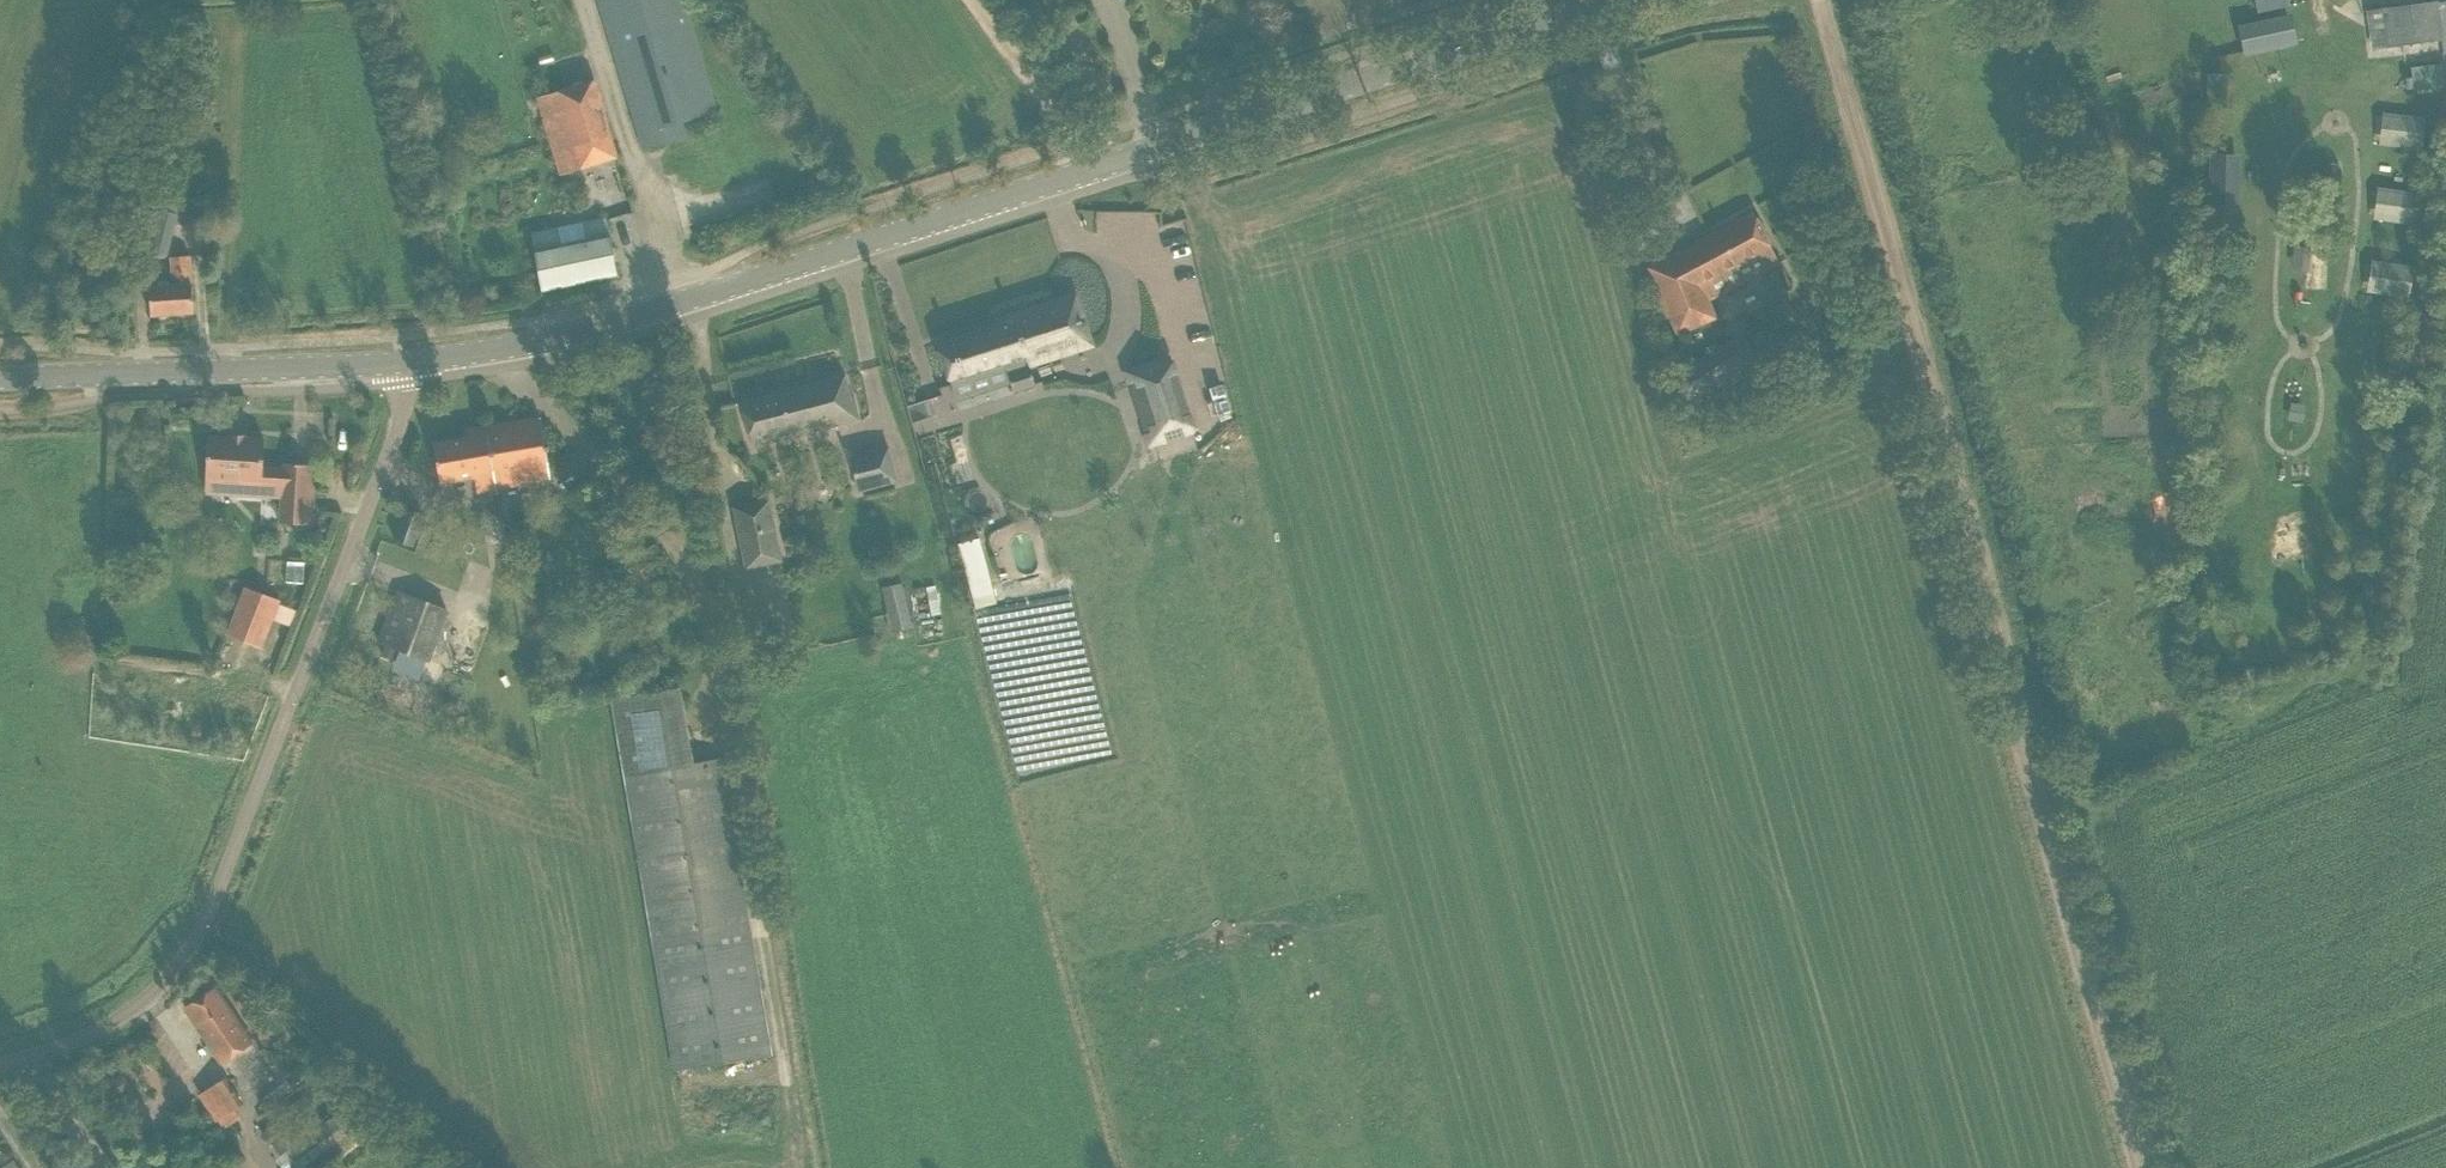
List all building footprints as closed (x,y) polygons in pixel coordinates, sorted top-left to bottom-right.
[(642,149),(687,136),(682,121),(716,111),(682,0),(598,0),(642,149)] [(2256,14),(2285,8),(2283,0),(2253,0),(2256,14)] [(2366,11),(2371,48),(2445,38),(2445,0),(2444,0),(2366,11)] [(2286,11),(2236,22),(2241,50),(2292,39),(2286,11)] [(2444,86),(2441,63),(2410,67),(2411,79),(2403,80),(2404,88),(2412,88),(2412,90),(2444,86)] [(2208,71),(2207,102),(2221,102),(2221,71),(2208,71)] [(536,97),(559,174),(607,160),(615,157),(592,80),(536,97)] [(2379,114),(2378,141),(2416,143),(2417,115),(2379,114)] [(2210,155),(2209,210),(2235,210),(2236,155),(2210,155)] [(2370,218),(2414,222),(2417,190),(2374,185),(2370,218)] [(153,209),(141,250),(164,257),(176,215),(153,209)] [(1648,268),(1676,334),(1714,318),(1706,299),(1761,270),(1777,261),(1752,213),(1648,268)] [(533,250),(541,291),(616,275),(606,219),(531,234),(534,249),(533,250)] [(2292,246),(2291,258),(2308,259),(2309,247),(2292,246)] [(172,287),(148,288),(150,315),(193,313),(190,257),(170,258),(172,287)] [(2364,292),(2407,293),(2407,262),(2364,261),(2364,292)] [(1027,362),(1087,342),(1086,340),(1072,296),(1027,310),(995,320),(995,323),(936,342),(950,386),(1005,369),(1012,392),(1034,385),(1027,362)] [(1671,378),(1685,401),(1755,356),(1741,334),(1671,378)] [(1189,432),(1166,354),(1119,368),(1124,386),(1131,384),(1148,443),(1189,432)] [(740,402),(746,425),(751,445),(860,418),(853,396),(850,397),(844,375),(740,402)] [(906,420),(926,415),(923,399),(903,404),(906,420)] [(538,418),(485,427),(495,489),(547,479),(538,418)] [(495,489),(485,427),(466,430),(467,438),(433,444),(438,482),(473,477),(475,493),(495,489)] [(205,479),(236,481),(235,494),(260,495),(261,487),(282,489),(280,523),(310,525),(312,488),(309,488),(310,465),(283,464),(283,469),(262,468),(263,439),(246,438),(246,435),(230,434),(229,438),(207,436),(207,442),(204,447),(206,453),(205,479)] [(849,454),(857,492),(897,482),(888,444),(849,454)] [(732,506),(744,567),(781,560),(768,499),(732,506)] [(405,510),(394,540),(411,546),(422,516),(405,510)] [(990,576),(969,582),(975,604),(996,598),(990,576)] [(899,584),(884,588),(894,631),(910,628),(899,584)] [(226,633),(261,646),(279,601),(243,588),(226,633)] [(385,643),(429,661),(448,609),(398,589),(378,640),(385,643)] [(398,648),(385,643),(381,654),(394,659),(398,648)] [(610,699),(673,1069),(767,1054),(717,760),(689,765),(676,688),(610,699)] [(185,1008),(218,1058),(248,1038),(215,988),(185,1008)] [(241,1102),(226,1077),(201,1093),(216,1118),(241,1102)] [(355,1116),(346,1105),(292,1145),(275,1158),(282,1167),(285,1167),(355,1116)] [(267,1146),(286,1132),(277,1121),(258,1135),(267,1146)] [(11,1159),(0,1166),(0,1167),(17,1167),(11,1159)]
